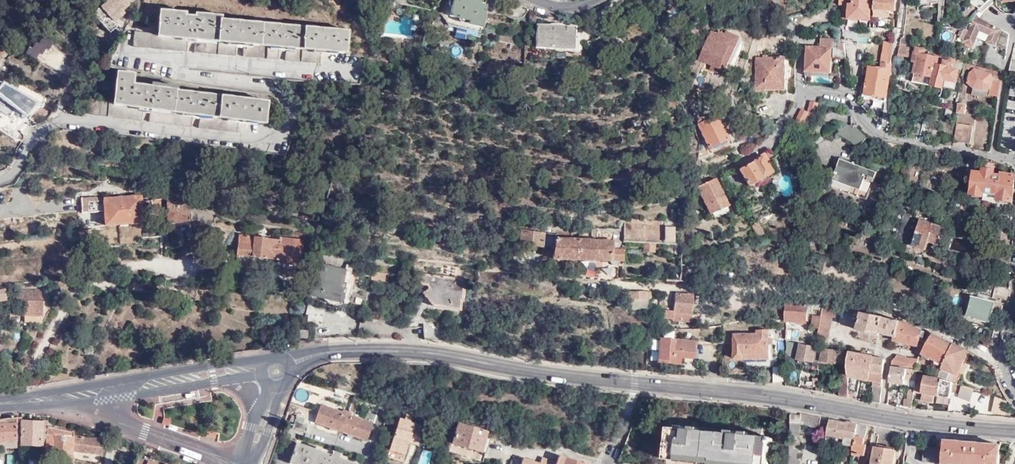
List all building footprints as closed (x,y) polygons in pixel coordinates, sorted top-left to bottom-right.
[(93,12),(99,19),(98,20),(109,32),(118,24),(116,22),(113,19),(115,16),(118,19),(124,13),(122,10),(129,4),(127,2),(129,0),(107,0),(93,12)] [(488,0),(452,0),(453,0),(447,24),(478,31),(484,5),(488,0)] [(870,0),(841,0),(841,4),(848,5),(847,18),(870,19),(870,0)] [(873,16),(888,16),(888,10),(895,10),(895,0),(873,0),(873,16)] [(527,21),(530,10),(527,9),(525,12),(523,15),(520,17),(516,18),(527,21)] [(185,13),(160,11),(157,34),(134,32),(133,47),(187,52),(188,40),(192,40),(195,40),(194,53),(235,57),(237,44),(241,44),(245,45),(244,58),(277,60),(278,47),(282,48),(285,48),(284,61),(320,64),(321,51),(325,52),(347,53),(349,32),(221,20),(221,16),(196,13),(195,17),(185,16),(185,13)] [(972,20),(969,30),(963,28),(962,31),(960,30),(958,34),(960,35),(959,37),(965,39),(964,41),(973,45),(980,29),(990,33),(987,41),(995,44),(1001,29),(977,16),(972,20)] [(573,48),(574,27),(536,24),(535,46),(573,48)] [(1001,29),(995,44),(1008,49),(1010,34),(1001,29)] [(730,66),(734,54),(729,52),(733,41),(723,37),(722,39),(716,37),(715,40),(708,38),(700,60),(713,65),(715,60),(730,66)] [(69,60),(35,38),(26,53),(60,75),(69,60)] [(806,47),(805,71),(830,72),(830,55),(847,55),(846,44),(843,42),(833,42),(833,38),(819,38),(819,47),(806,47)] [(891,62),(894,41),(883,40),(881,62),(883,62),(891,62)] [(898,51),(898,56),(911,58),(912,48),(899,47),(898,51)] [(941,52),(939,52),(934,51),(934,57),(924,55),(924,49),(916,48),(916,54),(914,54),(913,62),(917,63),(914,82),(933,86),(938,63),(939,57),(940,53),(941,52)] [(956,57),(940,53),(939,57),(945,59),(944,65),(938,63),(933,86),(954,90),(959,68),(951,66),(952,63),(955,64),(956,57)] [(785,88),(785,58),(757,58),(756,88),(785,88)] [(987,94),(998,97),(1002,73),(966,61),(964,66),(972,68),(969,72),(966,82),(973,86),(971,94),(981,97),(987,94)] [(886,97),(891,62),(883,62),(882,68),(870,67),(867,85),(864,85),(863,96),(866,96),(866,94),(886,97)] [(114,102),(85,99),(84,114),(101,116),(141,121),(142,109),(146,109),(150,109),(149,122),(191,128),(193,115),(196,115),(200,116),(199,129),(237,133),(239,121),(242,121),(265,124),(268,103),(177,91),(177,87),(152,84),(152,87),(133,85),(134,74),(117,72),(114,102)] [(701,85),(704,75),(697,72),(694,82),(701,85)] [(862,106),(867,111),(871,102),(865,100),(862,106)] [(819,104),(811,102),(808,113),(807,115),(815,117),(819,104)] [(796,121),(802,124),(807,115),(808,113),(802,109),(796,121)] [(708,148),(727,139),(716,116),(709,119),(708,116),(705,117),(703,113),(700,115),(700,113),(694,116),(708,148)] [(913,133),(921,135),(924,121),(916,119),(913,133)] [(924,121),(921,135),(928,137),(931,123),(924,121)] [(859,128),(856,123),(852,125),(846,123),(837,133),(848,139),(857,147),(867,136),(859,128)] [(956,123),(954,141),(970,143),(973,125),(956,123)] [(771,173),(762,156),(739,168),(747,185),(752,187),(756,185),(757,179),(771,173)] [(984,160),(965,156),(961,179),(968,180),(969,180),(970,172),(979,173),(979,170),(982,171),(984,160)] [(867,198),(877,171),(839,158),(829,185),(867,198)] [(992,175),(994,162),(984,160),(982,171),(979,170),(979,173),(970,172),(969,180),(968,180),(967,185),(969,185),(968,194),(979,196),(978,200),(994,203),(994,199),(1010,201),(1014,174),(1001,172),(1000,177),(992,175)] [(728,206),(716,178),(698,186),(710,214),(728,206)] [(191,221),(190,193),(166,194),(167,222),(191,221)] [(162,213),(161,200),(155,200),(155,198),(151,198),(152,201),(140,202),(140,196),(104,198),(104,197),(80,199),(81,213),(103,212),(105,226),(142,223),(142,215),(162,213)] [(55,218),(55,211),(43,211),(44,219),(55,218)] [(681,232),(681,224),(681,221),(625,218),(624,241),(644,242),(643,251),(655,252),(656,242),(670,243),(669,253),(680,253),(681,236),(681,232)] [(929,240),(940,244),(945,229),(938,227),(939,224),(937,224),(936,226),(920,220),(911,245),(926,250),(929,240)] [(752,224),(759,237),(765,233),(758,221),(752,224)] [(520,244),(528,245),(527,248),(535,249),(535,246),(544,247),(546,232),(522,229),(520,244)] [(237,254),(280,258),(279,263),(283,263),(298,265),(299,249),(304,250),(305,239),(280,236),(280,239),(238,234),(237,254)] [(201,246),(201,235),(190,235),(190,246),(201,246)] [(553,257),(623,260),(623,249),(614,248),(614,240),(583,239),(583,235),(578,235),(578,239),(555,237),(553,257)] [(351,291),(356,274),(317,265),(310,293),(311,294),(311,296),(318,297),(319,296),(340,301),(343,289),(351,291)] [(464,284),(464,280),(421,275),(420,284),(425,284),(425,288),(426,290),(424,292),(434,304),(449,306),(448,308),(459,309),(462,284),(464,284)] [(939,284),(936,290),(949,293),(952,287),(939,284)] [(24,314),(43,315),(43,306),(44,306),(45,289),(17,289),(16,300),(24,300),(24,314)] [(690,323),(693,295),(674,293),(673,311),(663,310),(663,318),(672,319),(672,321),(690,323)] [(1000,316),(1002,306),(971,298),(970,300),(964,299),(961,312),(967,313),(966,316),(989,321),(991,314),(1000,316)] [(786,304),(787,318),(787,319),(808,321),(808,305),(786,304)] [(856,307),(821,304),(820,316),(818,328),(817,336),(829,338),(832,316),(838,316),(838,312),(856,313),(856,307)] [(922,339),(924,331),(912,328),(898,321),(877,316),(877,314),(870,312),(870,314),(861,312),(857,330),(878,335),(879,333),(895,337),(895,340),(917,346),(919,339),(922,339)] [(818,328),(820,316),(813,315),(811,327),(818,328)] [(425,326),(424,340),(439,341),(440,328),(426,323),(425,326)] [(302,330),(302,338),(310,338),(310,331),(302,330)] [(994,330),(991,345),(999,347),(1002,332),(994,330)] [(769,343),(769,331),(757,331),(757,335),(734,334),(734,359),(768,359),(768,354),(771,354),(771,343),(769,343)] [(936,377),(939,378),(954,344),(933,333),(921,354),(940,364),(935,373),(936,377)] [(693,358),(695,341),(661,337),(658,362),(680,364),(681,357),(693,358)] [(787,341),(786,356),(798,357),(798,359),(813,362),(812,369),(820,370),(820,361),(819,360),(820,346),(787,341)] [(939,378),(938,379),(948,382),(951,372),(955,374),(956,372),(957,372),(959,366),(959,365),(964,350),(954,344),(939,378)] [(820,361),(837,364),(837,361),(838,350),(820,346),(819,360),(820,361)] [(838,350),(837,361),(850,364),(850,353),(838,350)] [(850,364),(849,372),(849,376),(882,382),(885,360),(869,357),(850,353),(850,364)] [(893,355),(892,366),(904,367),(904,366),(917,367),(918,362),(918,357),(915,357),(915,358),(909,357),(909,359),(893,355)] [(784,380),(783,366),(773,366),(773,380),(784,380)] [(892,368),(890,382),(904,383),(904,378),(915,379),(916,375),(917,369),(906,368),(905,369),(892,368)] [(840,371),(839,395),(848,397),(849,376),(849,372),(840,371)] [(916,375),(915,379),(914,385),(914,391),(923,393),(921,400),(932,403),(934,396),(950,399),(954,383),(948,382),(938,379),(916,375)] [(873,384),(871,401),(880,403),(882,386),(873,384)] [(972,400),(975,390),(964,387),(961,397),(972,400)] [(996,397),(992,416),(1004,417),(1007,401),(996,397)] [(377,414),(367,411),(364,419),(352,415),(356,404),(352,402),(351,405),(347,404),(343,412),(321,404),(315,421),(368,440),(377,414)] [(377,412),(385,414),(386,404),(380,402),(377,412)] [(301,406),(298,410),(295,420),(302,423),(307,408),(301,406)] [(820,426),(822,416),(800,412),(800,413),(791,412),(790,435),(800,435),(800,422),(820,426)] [(438,415),(430,413),(427,420),(435,423),(438,415)] [(421,439),(426,426),(413,421),(414,416),(407,414),(406,419),(401,418),(391,448),(406,453),(410,441),(412,436),(421,439)] [(16,440),(16,418),(0,419),(0,440),(16,440)] [(47,422),(21,420),(20,445),(46,446),(47,425),(47,422)] [(302,423),(295,420),(292,428),(305,432),(308,424),(302,423)] [(868,425),(847,421),(846,424),(831,420),(826,442),(854,447),(853,451),(862,453),(862,457),(860,457),(859,463),(866,463),(867,459),(868,453),(866,452),(867,445),(863,445),(868,425)] [(485,436),(487,430),(458,421),(452,442),(485,452),(490,438),(485,436)] [(47,425),(46,446),(46,451),(52,452),(52,454),(72,456),(72,450),(102,454),(104,440),(74,436),(74,433),(47,425)] [(769,437),(669,427),(665,463),(697,463),(697,461),(711,462),(711,463),(767,463),(770,441),(772,442),(772,438),(769,438),(769,437)] [(410,441),(420,444),(421,439),(412,436),(410,441)] [(289,439),(285,453),(292,455),(290,463),(293,463),(359,463),(289,439)] [(1001,445),(945,439),(945,447),(924,446),(923,461),(942,462),(942,463),(999,463),(1001,445)] [(799,443),(790,443),(788,463),(798,463),(799,443)] [(870,445),(868,453),(867,459),(873,460),(872,463),(893,463),(895,451),(870,445)] [(558,454),(556,462),(555,463),(589,463),(558,454)]
